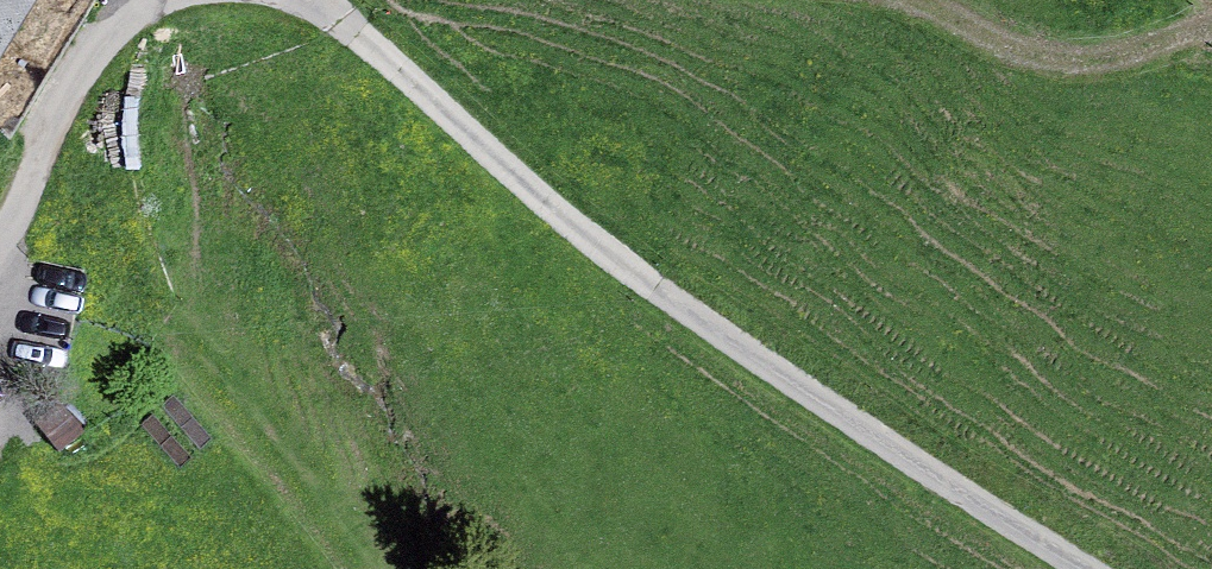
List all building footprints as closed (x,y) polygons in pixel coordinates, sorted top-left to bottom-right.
[(47,0),(0,0),(0,76),(47,0)] [(0,412),(0,437),(13,425),(0,412)]
